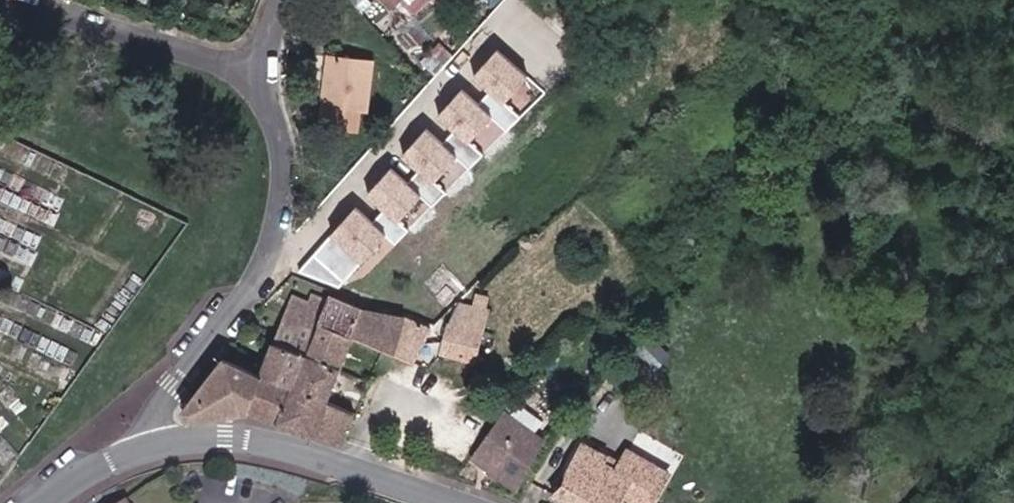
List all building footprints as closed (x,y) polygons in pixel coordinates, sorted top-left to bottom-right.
[(414,0),(378,0),(396,18),(404,11),(414,0)] [(404,11),(418,23),(439,2),(437,0),(414,0),(404,11)] [(527,83),(498,55),(476,80),(491,94),(479,106),(480,107),(494,121),(510,135),(523,122),(507,107),(527,83)] [(366,112),(371,62),(326,56),(320,107),(366,112)] [(443,74),(430,63),(419,73),(431,86),(443,74)] [(479,106),(465,93),(441,119),(458,134),(445,147),(456,158),(472,172),(486,158),(472,144),(494,121),(480,107),(479,106)] [(445,147),(429,132),(406,157),(423,172),(410,186),(421,197),(434,209),(448,195),(435,181),(456,158),(445,147)] [(410,186),(394,171),(371,197),(387,212),(375,225),(385,235),(397,246),(411,232),(399,220),(421,197),(410,186)] [(375,225),(359,210),(303,272),(342,285),(356,269),(365,278),(376,267),(366,257),(385,235),(375,225)] [(332,298),(327,311),(315,307),(294,299),(288,313),(275,348),(264,377),(228,362),(182,415),(190,424),(248,411),(252,413),(312,437),(314,434),(345,449),(359,417),(327,404),(340,375),(354,341),(385,353),(420,367),(435,330),(404,319),(366,313),(332,298)] [(475,364),(490,310),(464,305),(445,355),(475,364)] [(631,361),(641,371),(649,381),(662,369),(642,350),(631,361)] [(546,428),(522,407),(512,420),(537,439),(546,428)] [(480,458),(486,463),(483,468),(519,496),(547,448),(537,439),(512,420),(507,416),(480,458)] [(650,456),(625,445),(615,470),(604,466),(608,456),(582,443),(566,472),(573,476),(554,494),(573,502),(626,502),(629,497),(650,456)] [(629,497),(643,502),(653,502),(670,466),(650,456),(629,497)] [(477,463),(483,468),(486,463),(480,458),(477,463)]
